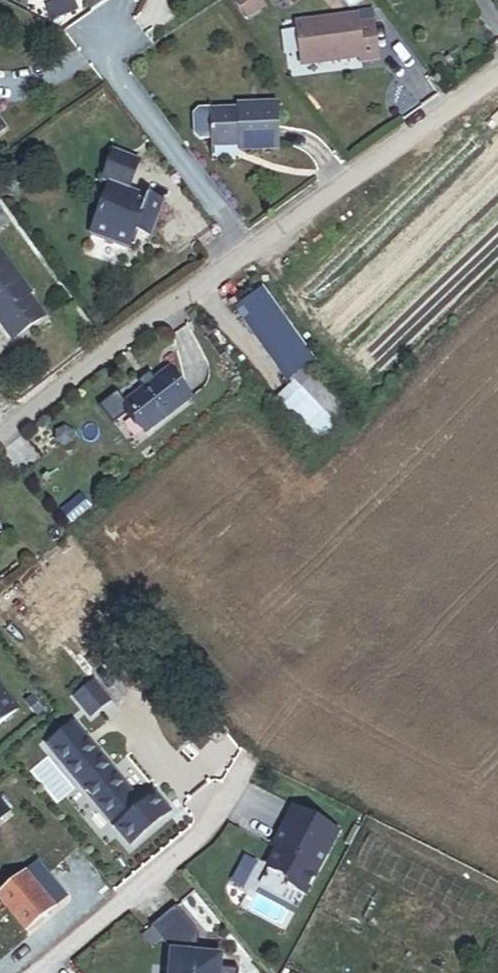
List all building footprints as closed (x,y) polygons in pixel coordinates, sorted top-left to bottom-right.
[(254,0),(239,0),(232,5),(245,22),(262,10),(254,0)] [(375,65),(372,17),(299,21),(301,62),(332,60),(332,67),(362,66),(363,73),(375,72),(375,65)] [(332,67),(332,60),(301,62),(302,69),(332,67)] [(279,149),(278,104),(237,105),(237,110),(210,111),(211,147),(238,146),(238,150),(279,149)] [(127,191),(138,161),(114,152),(103,182),(110,184),(91,234),(128,248),(134,233),(152,239),(165,205),(127,191)] [(0,252),(0,322),(12,339),(44,317),(28,295),(30,294),(0,252)] [(235,307),(291,383),(305,370),(317,361),(262,287),(235,307)] [(224,355),(211,335),(205,340),(218,359),(224,355)] [(231,374),(222,362),(213,368),(222,380),(231,374)] [(146,434),(193,399),(171,369),(124,404),(146,434)] [(350,418),(305,370),(291,383),(267,406),(313,454),(350,418)] [(71,444),(72,434),(63,429),(55,433),(54,443),(62,449),(71,444)] [(81,515),(73,505),(64,512),(71,522),(81,515)] [(19,714),(0,691),(0,729),(19,714)] [(153,793),(140,804),(76,726),(48,749),(130,849),(171,815),(153,793)] [(209,740),(215,747),(228,737),(223,730),(209,740)] [(287,883),(304,892),(337,830),(293,807),(280,832),(282,833),(275,847),(277,848),(267,866),(285,875),(287,883)] [(68,900),(39,863),(0,896),(0,904),(24,936),(68,900)] [(151,926),(172,951),(170,972),(239,972),(240,968),(220,967),(221,956),(197,954),(199,934),(176,906),(151,926)]
